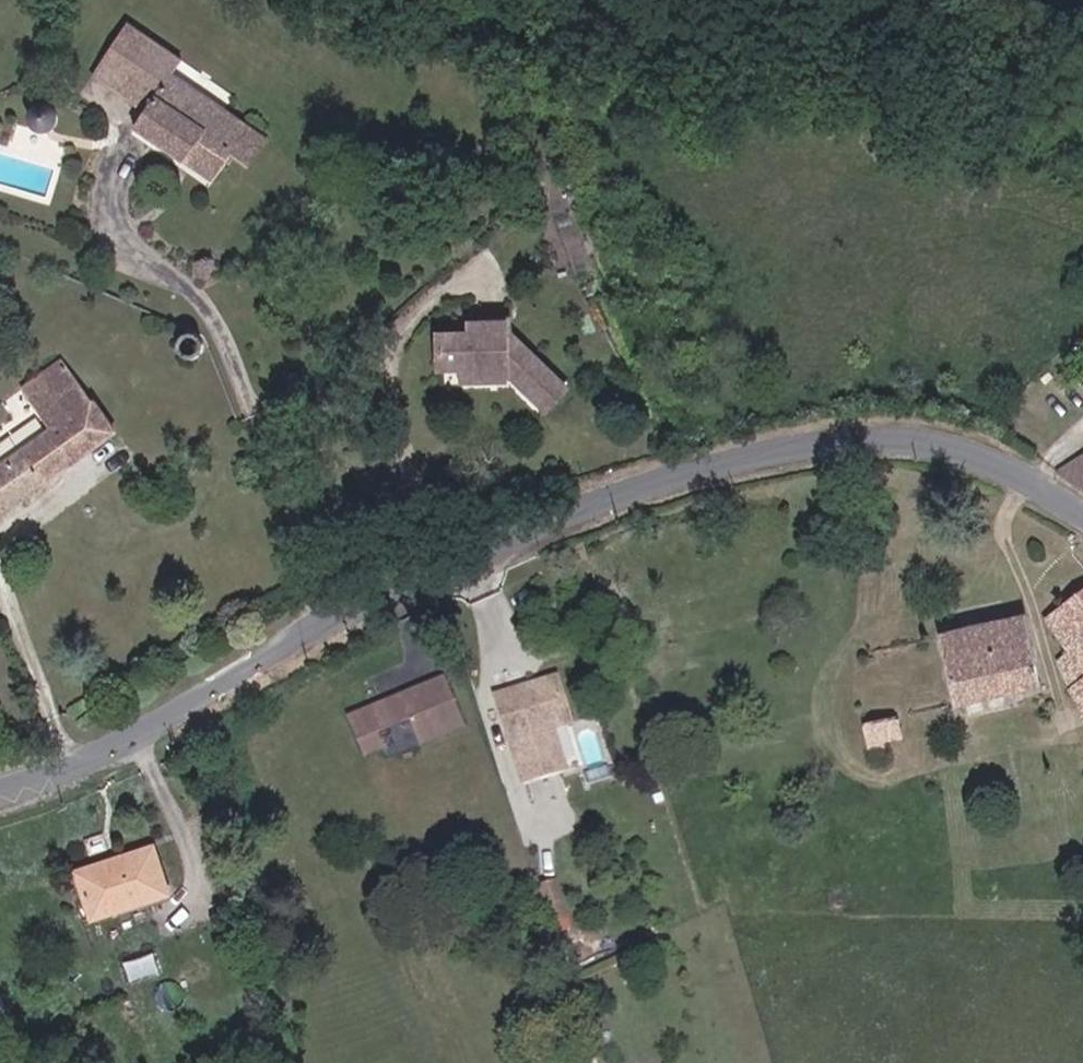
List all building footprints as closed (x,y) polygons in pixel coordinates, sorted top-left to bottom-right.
[(123,74),(142,47),(120,38),(104,61),(123,74)] [(164,63),(142,47),(123,74),(119,79),(141,95),(164,63)] [(221,128),(242,102),(167,59),(164,63),(141,95),(132,108),(222,159),(236,140),(221,128)] [(44,101),(38,96),(28,95),(18,101),(13,109),(13,116),(15,124),(20,128),(25,131),(32,131),(39,129),(45,124),(48,117),(48,109),(44,101)] [(266,118),(242,102),(221,128),(236,140),(245,146),(266,118)] [(482,351),(483,364),(501,362),(508,356),(544,395),(568,372),(518,314),(506,313),(505,304),(469,305),(468,316),(436,318),(437,352),(463,352),(482,351)] [(483,369),(483,364),(482,351),(463,352),(463,369),(483,369)] [(27,372),(36,382),(23,392),(48,433),(0,464),(0,509),(112,439),(58,353),(27,372)] [(1077,568),(1047,603),(1076,677),(1082,674),(1082,572),(1077,568)] [(1026,612),(933,635),(949,701),(1042,678),(1026,612)] [(441,646),(425,651),(441,701),(457,696),(441,646)] [(568,695),(553,648),(496,666),(524,754),(567,741),(554,700),(568,695)] [(425,651),(340,678),(353,717),(374,710),(370,697),(402,687),(409,711),(441,701),(425,651)] [(870,744),(906,736),(901,713),(865,721),(870,744)] [(70,885),(88,931),(165,901),(147,854),(70,885)]
